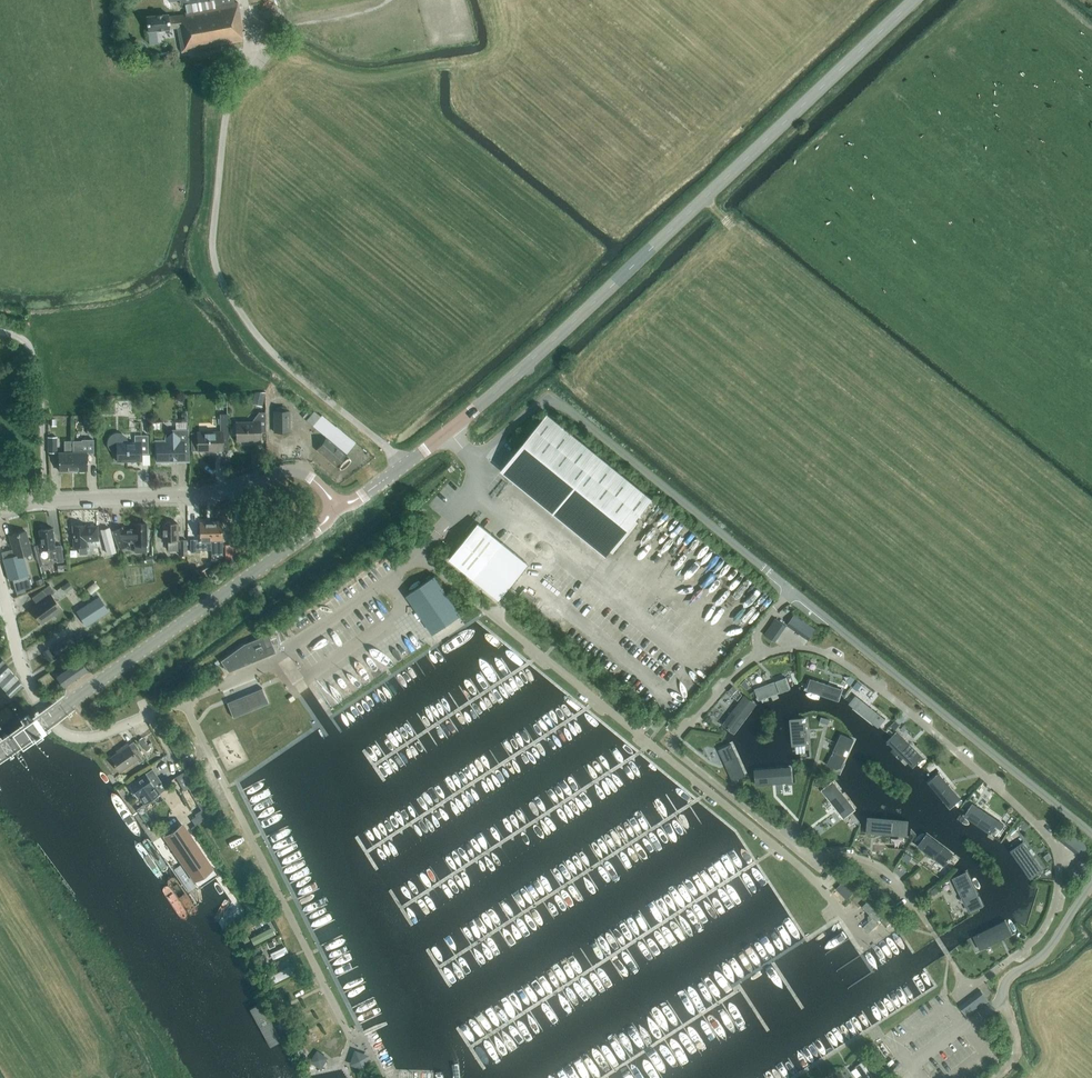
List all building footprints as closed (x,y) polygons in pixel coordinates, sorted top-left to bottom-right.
[(234,0),(213,0),(215,7),(185,12),(185,14),(168,16),(168,14),(146,16),(148,31),(169,29),(169,28),(177,27),(182,52),(243,41),(241,30),(243,30),(238,2),(234,3),(234,0)] [(262,21),(268,19),(266,7),(259,9),(262,21)] [(251,404),(262,406),(265,392),(254,392),(251,404)] [(289,405),(274,405),(275,431),(290,430),(289,405)] [(237,441),(259,441),(259,432),(266,431),(265,412),(258,412),(252,421),(237,421),(237,441)] [(220,431),(198,431),(198,433),(199,451),(221,451),(221,450),(228,450),(227,413),(220,414),(220,431)] [(606,555),(651,499),(547,414),(501,470),(606,555)] [(346,454),(356,442),(321,416),(313,426),(327,438),(317,450),(336,465),(346,453),(346,454)] [(160,461),(183,460),(182,453),(189,453),(188,430),(173,430),(170,432),(168,434),(166,438),(166,441),(160,441),(160,461)] [(126,442),(125,438),(122,435),(117,434),(113,435),(110,438),(109,443),(110,447),(113,450),(118,451),(118,462),(140,461),(140,453),(148,453),(148,435),(135,435),(135,442),(126,442)] [(279,437),(279,452),(299,452),(299,436),(279,437)] [(72,441),(73,470),(87,470),(87,453),(93,453),(93,439),(82,440),(82,441),(72,441)] [(58,470),(73,470),(72,441),(64,441),(65,452),(58,452),(58,470)] [(200,549),(211,549),(210,522),(199,522),(199,539),(190,539),(190,552),(200,552),(200,549)] [(210,522),(211,549),(211,555),(222,555),(221,522),(210,522)] [(147,552),(146,523),(134,523),(135,529),(123,529),(122,527),(112,531),(119,547),(128,544),(127,542),(135,541),(135,552),(147,552)] [(178,550),(177,540),(177,523),(163,523),(163,541),(168,541),(168,550),(178,550)] [(479,523),(475,528),(450,558),(474,578),(499,547),(503,543),(479,523)] [(85,526),(85,524),(72,525),(73,547),(80,547),(80,552),(87,552),(86,541),(98,540),(97,525),(85,526)] [(55,546),(52,528),(39,530),(41,550),(48,549),(49,558),(56,558),(57,562),(63,561),(61,545),(55,546)] [(15,555),(3,558),(9,580),(12,579),(16,592),(31,587),(27,575),(28,574),(23,555),(31,553),(25,531),(9,535),(13,548),(15,555)] [(107,551),(114,550),(110,531),(103,533),(107,551)] [(240,544),(225,545),(226,564),(240,557),(240,544)] [(211,572),(208,567),(197,574),(200,579),(211,572)] [(434,636),(462,617),(436,578),(408,597),(434,636)] [(36,604),(30,608),(40,623),(53,614),(55,616),(63,610),(51,594),(54,591),(49,584),(32,597),(36,604)] [(99,596),(76,610),(86,625),(90,623),(103,614),(108,611),(99,596)] [(800,618),(794,614),(786,625),(792,629),(800,618)] [(771,623),(782,631),(786,626),(775,618),(771,623)] [(805,622),(800,618),(792,629),(797,633),(805,622)] [(811,626),(805,622),(797,633),(803,636),(811,626)] [(768,629),(778,637),(782,631),(771,623),(768,629)] [(816,629),(811,626),(803,636),(808,640),(816,629)] [(768,629),(764,634),(775,642),(778,637),(768,629)] [(244,644),(220,661),(229,672),(249,657),(251,663),(276,653),(277,653),(273,645),(269,634),(244,644)] [(65,640),(51,647),(55,654),(68,646),(65,640)] [(49,661),(54,657),(48,648),(43,652),(49,661)] [(87,662),(88,662),(93,658),(89,653),(83,657),(87,662)] [(64,686),(86,670),(80,660),(57,676),(64,686)] [(10,671),(12,670),(4,662),(0,666),(0,681),(10,671)] [(10,671),(0,681),(0,685),(2,687),(5,691),(18,679),(10,671)] [(790,674),(753,688),(756,702),(795,690),(790,674)] [(850,676),(846,682),(850,685),(855,679),(850,676)] [(15,693),(23,685),(18,680),(6,691),(11,697),(15,693)] [(841,690),(807,680),(805,688),(838,698),(841,690)] [(857,682),(853,687),(857,691),(861,685),(857,682)] [(228,702),(227,702),(233,717),(234,717),(233,714),(266,700),(268,703),(262,688),(261,688),(262,689),(228,702)] [(888,724),(858,699),(851,708),(881,732),(888,724)] [(745,701),(723,730),(732,737),(754,708),(745,701)] [(809,724),(792,724),(793,758),(810,758),(809,724)] [(857,744),(839,735),(822,769),(841,778),(857,744)] [(924,761),(898,735),(888,745),(914,771),(924,761)] [(138,740),(145,750),(149,747),(142,737),(138,740)] [(178,752),(188,747),(185,742),(175,747),(178,752)] [(132,751),(127,744),(120,748),(121,750),(110,758),(119,771),(137,759),(139,762),(145,758),(137,747),(132,751)] [(734,747),(720,753),(733,785),(747,780),(734,747)] [(186,768),(196,763),(193,757),(183,763),(186,768)] [(162,786),(151,770),(146,774),(129,785),(137,797),(139,795),(145,804),(156,797),(155,796),(160,793),(158,789),(162,786)] [(795,770),(757,772),(758,789),(796,787),(795,770)] [(187,787),(193,783),(186,772),(180,775),(187,787)] [(962,802),(938,773),(928,782),(952,811),(962,802)] [(831,784),(821,791),(846,823),(856,813),(831,784)] [(195,825),(211,814),(212,813),(207,806),(195,814),(196,816),(191,819),(195,825)] [(1002,827),(975,809),(966,821),(993,840),(1002,827)] [(886,816),(866,814),(865,834),(907,837),(908,818),(886,816)] [(181,824),(162,837),(195,885),(199,883),(212,874),(214,873),(181,824)] [(808,832),(813,838),(817,835),(813,829),(808,832)] [(921,829),(912,843),(943,866),(952,855),(921,829)] [(1064,844),(1073,834),(1067,830),(1059,840),(1064,844)] [(1069,849),(1078,838),(1073,834),(1064,844),(1069,849)] [(1075,853),(1083,842),(1078,838),(1069,849),(1075,853)] [(1080,857),(1088,847),(1083,842),(1075,853),(1080,857)] [(1041,873),(1019,843),(1010,850),(1031,880),(1041,873)] [(906,854),(902,859),(907,862),(910,857),(906,854)] [(1076,863),(1087,871),(1091,866),(1081,858),(1076,863)] [(1072,868),(1083,876),(1087,871),(1076,863),(1072,868)] [(196,887),(181,864),(174,869),(189,891),(196,887)] [(1079,882),(1083,876),(1072,868),(1068,873),(1079,882)] [(968,869),(952,875),(968,912),(983,906),(968,869)] [(848,898),(854,892),(843,881),(838,887),(848,898)] [(1011,920),(1027,925),(1038,890),(1023,885),(1011,920)] [(939,891),(936,887),(930,891),(933,895),(939,891)] [(868,933),(878,923),(877,922),(883,916),(868,901),(862,907),(870,915),(868,916),(868,920),(869,921),(863,928),(868,933)] [(891,923),(885,916),(881,920),(886,927),(891,923)] [(274,924),(252,933),(255,940),(277,931),(274,924)] [(1008,924),(970,942),(978,956),(1014,938),(1008,924)] [(241,937),(244,942),(249,940),(246,934),(241,937)] [(275,958),(290,950),(286,943),(271,951),(275,958)] [(273,982),(295,973),(291,964),(269,973),(273,982)] [(269,973),(266,967),(260,969),(263,976),(269,973)] [(980,991),(975,995),(982,1005),(988,1001),(980,991)] [(970,999),(977,1009),(982,1005),(975,995),(970,999)] [(285,1043),(261,997),(244,1006),(269,1051),(285,1043)] [(964,1003),(972,1013),(977,1009),(970,999),(964,1003)] [(959,1006),(967,1017),(972,1013),(964,1003),(959,1006)] [(287,1029),(296,1024),(293,1017),(283,1022),(287,1029)] [(359,1067),(364,1064),(366,1059),(364,1054),(358,1052),(353,1055),(352,1060),(354,1065),(359,1067)] [(317,1065),(322,1064),(325,1061),(324,1056),(320,1053),(315,1055),(313,1058),(314,1063),(315,1064),(317,1065)] [(863,1061),(856,1066),(864,1077),(875,1077),(863,1061)]
